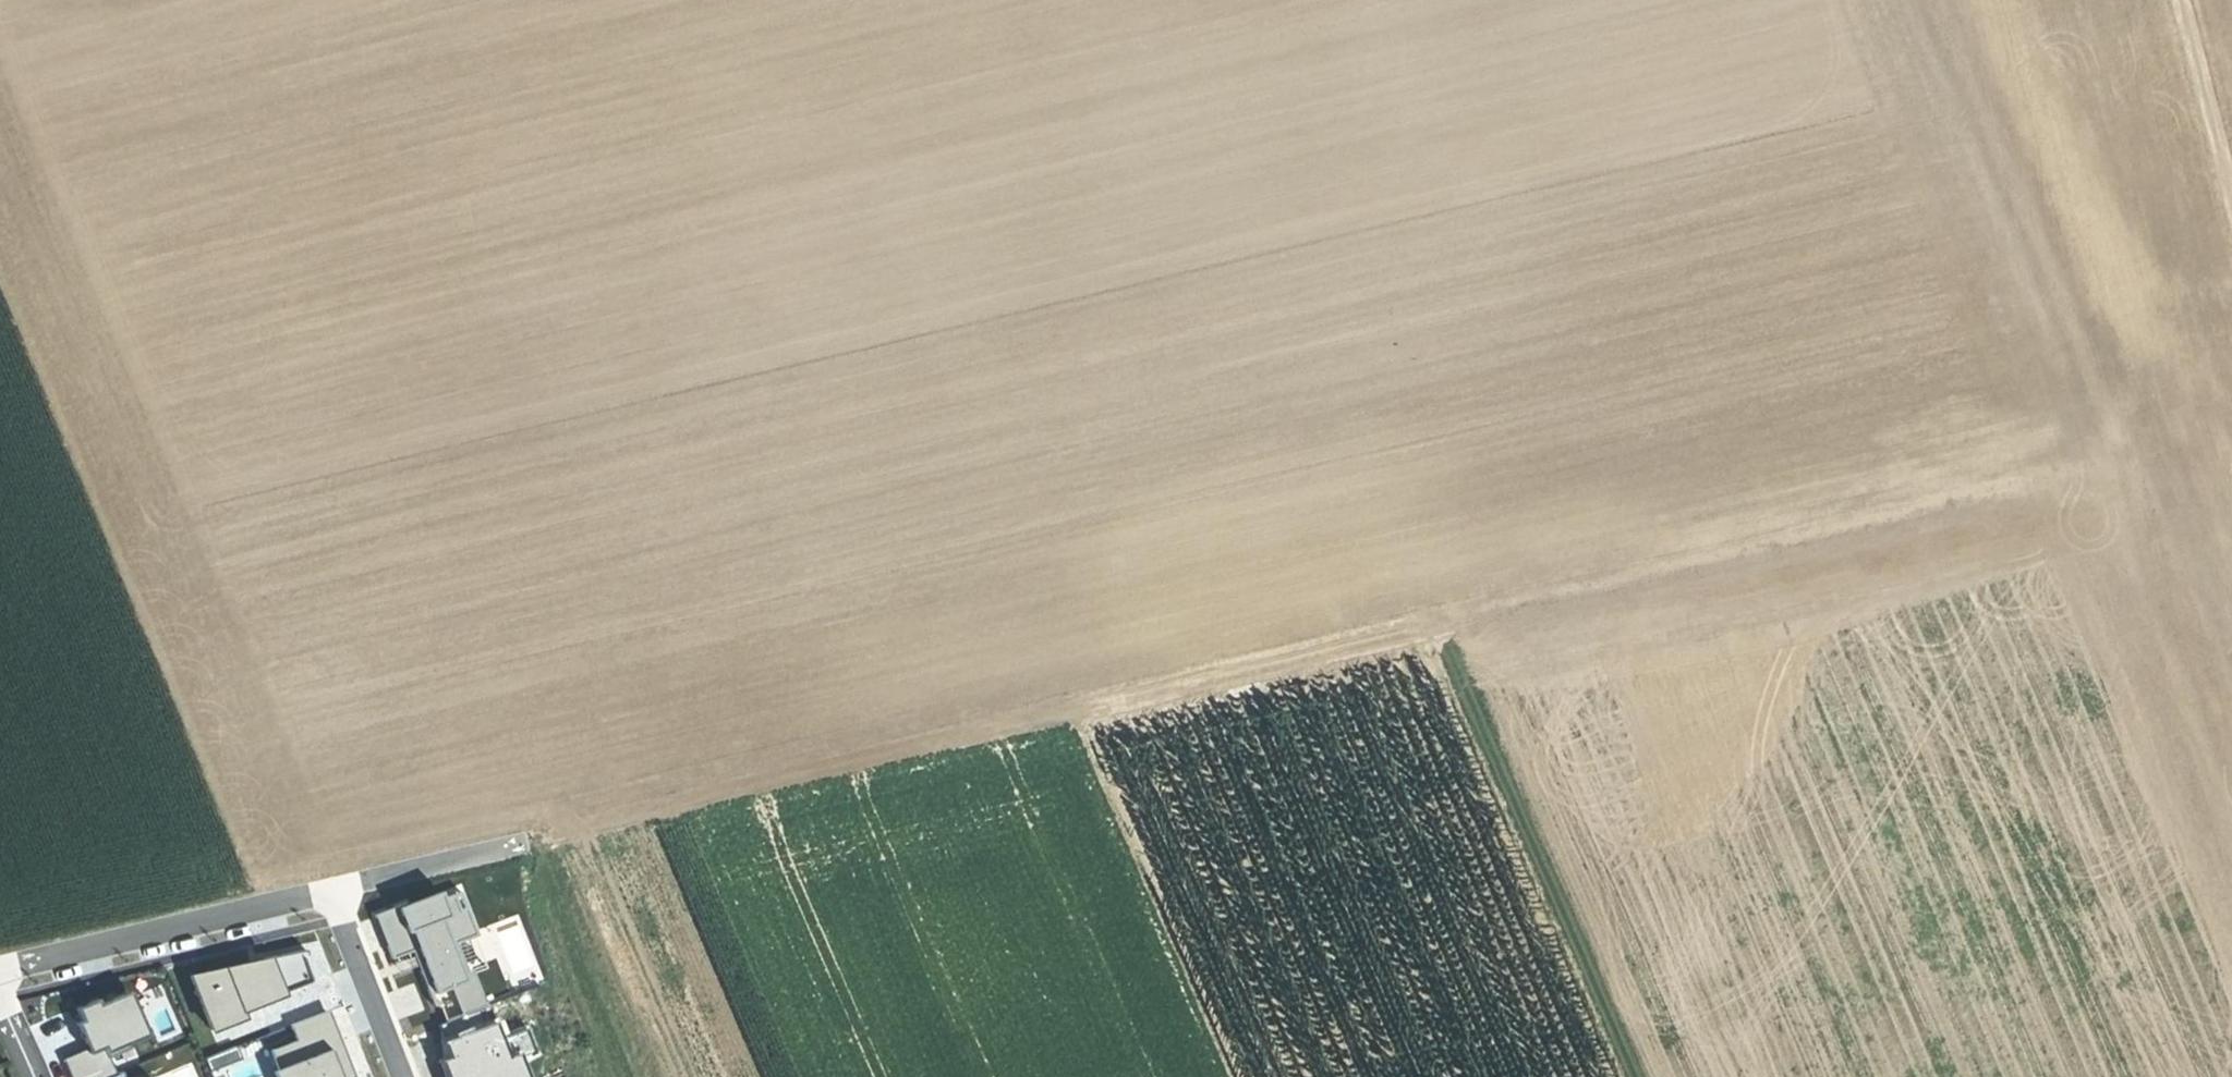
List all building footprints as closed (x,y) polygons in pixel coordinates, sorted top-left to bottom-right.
[(373,899),(390,943),(415,933),(452,1027),(436,1033),(453,1076),(525,1076),(514,1049),(529,1043),(512,999),(488,1009),(456,927),(472,921),(452,868),(373,899)] [(271,950),(190,969),(213,1028),(247,1014),(244,1006),(309,981),(301,951),(275,960),(271,950)] [(143,1021),(125,981),(92,996),(91,992),(74,999),(79,1011),(75,1013),(86,1040),(100,1034),(102,1039),(143,1021)] [(330,1012),(292,1028),(298,1043),(274,1053),(284,1076),(351,1076),(356,1075),(343,1044),(330,1012)]
